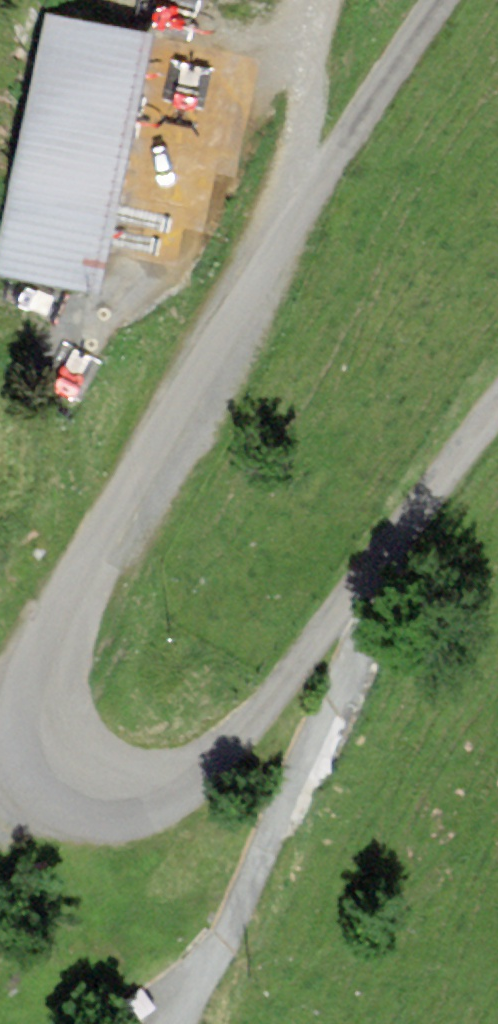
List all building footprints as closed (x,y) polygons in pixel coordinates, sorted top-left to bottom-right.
[(42,17),(0,215),(0,275),(95,295),(106,244),(167,256),(175,218),(195,222),(208,162),(230,166),(252,61),(42,17)]
